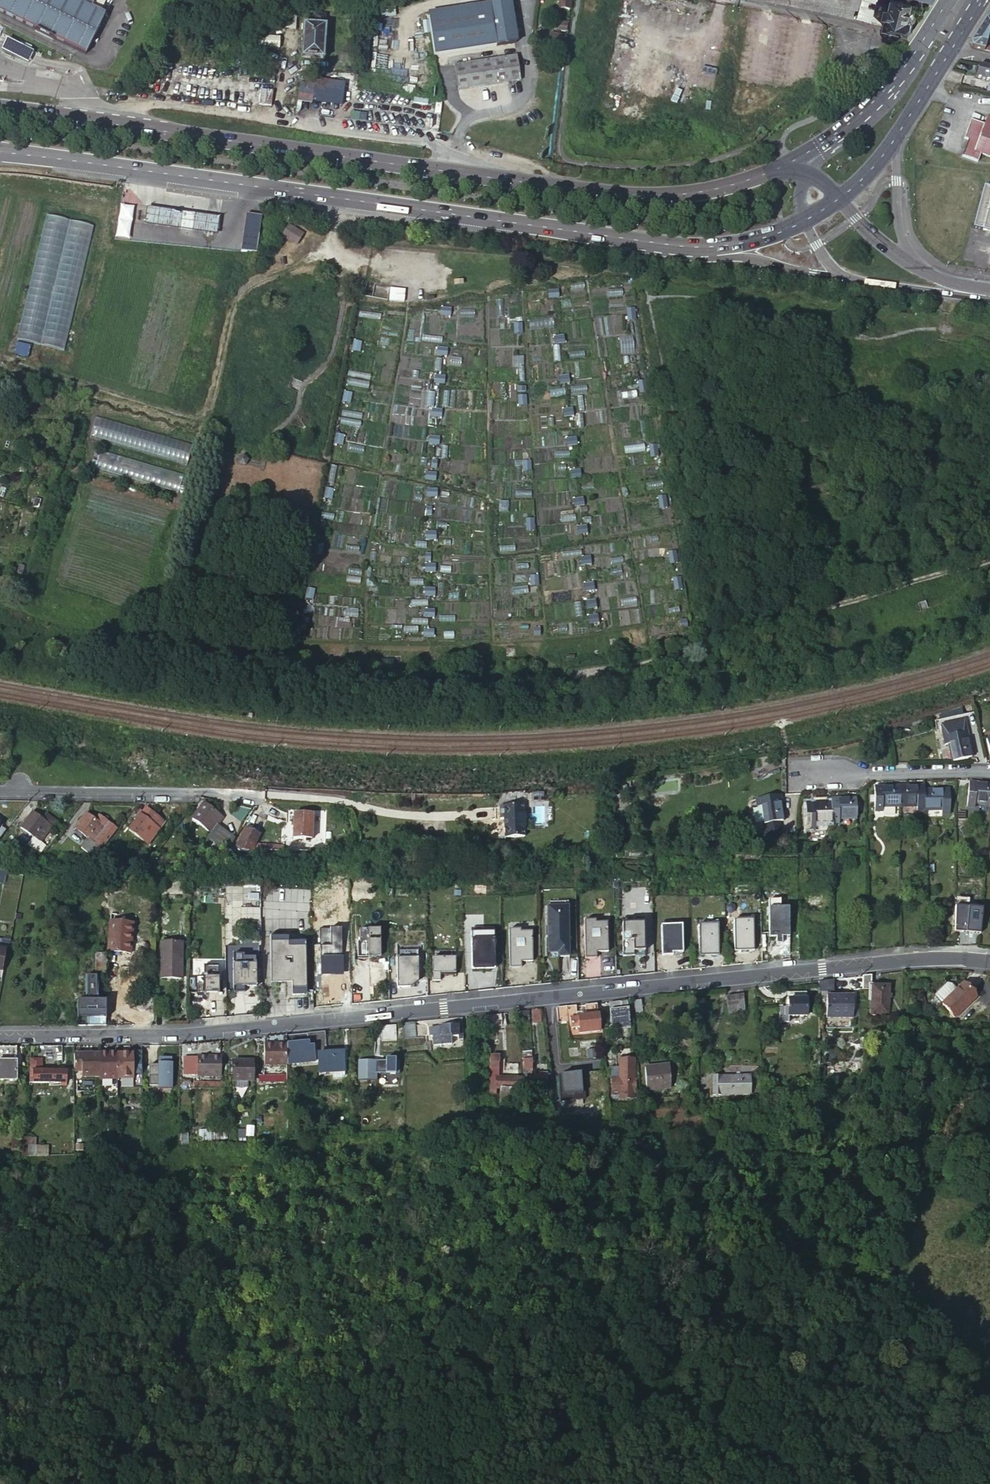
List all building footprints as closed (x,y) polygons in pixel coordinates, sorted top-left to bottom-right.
[(85,53),(105,12),(92,5),(94,0),(0,0),(0,11),(85,53)] [(275,15),(274,29),(295,30),(297,0),(276,0),(275,15)] [(517,43),(511,0),(508,0),(427,11),(433,54),(517,43)] [(558,8),(570,9),(570,0),(559,0),(558,8)] [(800,6),(829,11),(838,13),(853,17),(858,0),(771,0),(800,6)] [(854,17),(866,20),(871,0),(859,0),(854,17)] [(905,30),(906,28),(907,28),(910,27),(911,21),(909,19),(908,18),(908,16),(906,15),(909,1),(904,0),(889,0),(889,2),(885,1),(882,12),(885,13),(882,24),(905,30)] [(402,7),(375,10),(376,21),(403,18),(402,7)] [(323,24),(324,14),(316,14),(315,21),(311,21),(311,23),(303,23),(301,58),(323,59),(326,24),(323,24)] [(279,48),(279,37),(211,33),(210,44),(279,48)] [(550,42),(565,44),(566,35),(551,33),(550,42)] [(455,66),(460,90),(522,78),(517,54),(455,66)] [(979,64),(975,77),(989,81),(989,66),(979,64)] [(161,81),(162,68),(155,67),(154,80),(161,81)] [(436,73),(427,72),(429,83),(437,82),(436,73)] [(315,103),(317,90),(299,88),(297,101),(315,103)] [(427,115),(429,99),(346,88),(344,104),(427,115)] [(988,117),(985,125),(971,120),(965,139),(968,141),(963,157),(978,162),(981,155),(989,158),(989,117),(988,117)] [(986,185),(974,225),(989,230),(989,187),(986,185)] [(119,209),(115,238),(129,240),(133,211),(119,209)] [(180,232),(182,218),(146,213),(145,227),(180,232)] [(258,234),(262,215),(246,213),(243,232),(258,234)] [(94,226),(47,215),(36,260),(22,320),(17,339),(65,351),(94,226)] [(191,233),(193,220),(182,218),(180,232),(191,233)] [(216,223),(193,220),(191,233),(214,237),(216,223)] [(304,233),(289,224),(281,236),(296,245),(304,233)] [(241,251),(256,252),(258,234),(243,232),(241,251)] [(39,346),(17,339),(12,354),(34,360),(39,346)] [(301,394),(305,385),(293,378),(288,388),(301,394)] [(193,444),(97,416),(91,437),(187,466),(187,465),(193,444)] [(184,475),(101,451),(95,469),(178,493),(184,475)] [(249,460),(244,455),(237,458),(238,465),(245,467),(249,460)] [(39,508),(41,500),(35,498),(33,506),(39,508)] [(929,608),(926,601),(917,604),(921,611),(929,608)] [(986,613),(984,606),(978,608),(980,615),(986,613)] [(885,660),(907,654),(906,650),(884,656),(885,660)] [(939,727),(942,738),(966,732),(964,721),(939,727)] [(966,732),(942,738),(944,746),(949,745),(953,761),(972,757),(966,732)] [(968,781),(966,808),(973,808),(974,804),(989,805),(989,784),(968,781)] [(881,808),(899,807),(899,798),(899,786),(873,787),(873,812),(882,812),(881,808)] [(924,790),(924,786),(899,786),(899,798),(899,807),(916,806),(916,811),(925,810),(924,790)] [(924,790),(925,810),(941,809),(942,814),(950,813),(949,789),(924,790)] [(762,806),(764,824),(783,821),(779,795),(755,800),(756,807),(762,806)] [(831,803),(831,823),(839,823),(839,819),(856,819),(856,798),(830,799),(831,803)] [(226,850),(235,837),(217,824),(222,817),(204,803),(192,819),(210,833),(207,837),(214,842),(226,850)] [(813,824),(831,823),(831,803),(805,803),(805,829),(813,828),(813,824)] [(543,804),(519,806),(520,818),(523,817),(525,836),(545,834),(543,804)] [(150,812),(145,808),(140,815),(145,818),(150,812)] [(150,812),(145,818),(140,815),(129,830),(143,840),(147,835),(152,839),(159,829),(164,822),(150,812)] [(51,827),(41,819),(33,813),(22,827),(34,837),(28,845),(39,853),(46,845),(41,841),(51,827)] [(92,818),(86,813),(75,828),(88,838),(81,847),(92,855),(99,847),(114,827),(96,813),(92,818)] [(311,815),(293,813),(292,822),(292,825),(291,838),(309,839),(311,815)] [(44,817),(41,819),(51,827),(53,824),(44,817)] [(252,853),(260,833),(243,826),(235,847),(252,853)] [(147,835),(143,840),(148,844),(152,839),(147,835)] [(221,849),(225,851),(226,850),(214,842),(209,848),(211,850),(213,849),(215,848),(218,849),(221,849)] [(118,893),(119,890),(119,888),(107,887),(107,889),(107,902),(115,902),(115,893),(118,893)] [(781,932),(788,932),(787,906),(768,906),(769,932),(775,932),(775,942),(781,942),(781,932)] [(547,907),(547,953),(557,953),(557,956),(568,956),(567,907),(547,907)] [(643,916),(622,917),(623,954),(633,954),(633,949),(643,949),(643,916)] [(595,922),(584,922),(585,957),(596,957),(596,951),(608,951),(607,918),(595,919),(595,922)] [(752,918),(733,918),(734,950),(753,949),(752,918)] [(131,953),(134,923),(111,921),(108,951),(131,953)] [(717,921),(699,921),(699,953),(718,952),(717,921)] [(682,924),(660,925),(661,954),(672,954),(672,952),(683,951),(682,924)] [(368,955),(380,955),(379,927),(359,927),(359,939),(367,939),(368,955)] [(519,932),(508,933),(509,968),(520,967),(520,962),(531,962),(531,929),(519,929),(519,932)] [(286,932),(269,933),(271,981),(285,980),(284,977),(291,977),(291,980),(291,993),(303,993),(303,980),(305,980),(304,937),(286,937),(286,932)] [(10,942),(0,940),(0,948),(5,949),(9,950),(10,942)] [(178,979),(179,943),(162,942),(161,978),(178,979)] [(255,985),(254,955),(242,956),(242,959),(231,960),(231,948),(224,948),(225,980),(232,980),(232,991),(243,991),(243,985),(255,985)] [(416,951),(395,951),(396,987),(408,987),(408,978),(417,978),(416,951)] [(454,953),(431,954),(432,979),(439,979),(439,972),(454,971),(454,953)] [(58,964),(58,955),(45,955),(45,964),(58,964)] [(106,973),(106,955),(95,955),(96,973),(106,973)] [(194,976),(194,992),(218,991),(217,965),(202,965),(202,976),(194,976)] [(872,985),(872,974),(863,975),(864,988),(872,988),(872,985)] [(77,1002),(77,1016),(88,1016),(88,1026),(106,1026),(106,1012),(106,1002),(98,1002),(98,977),(85,977),(85,1002),(77,1002)] [(935,995),(943,1003),(957,989),(952,984),(947,984),(935,995)] [(957,989),(943,1003),(954,1016),(974,997),(962,984),(957,989)] [(889,1013),(889,986),(872,985),(872,988),(872,1013),(889,1013)] [(923,988),(915,990),(919,1004),(927,1002),(923,988)] [(807,1015),(807,992),(789,992),(789,1007),(780,1007),(780,1021),(789,1021),(789,1015),(807,1015)] [(746,1010),(744,994),(728,995),(729,1012),(746,1010)] [(854,994),(827,995),(827,1016),(854,1016),(854,994)] [(644,1013),(642,999),(633,1001),(636,1015),(644,1013)] [(609,1001),(611,1025),(630,1024),(628,1000),(609,1001)] [(568,1006),(569,1017),(571,1017),(572,1026),(580,1025),(580,1032),(600,1030),(600,1024),(599,1018),(598,1003),(586,1004),(587,1015),(578,1016),(577,1005),(568,1006)] [(542,1021),(541,1009),(533,1010),(534,1023),(542,1021)] [(67,1010),(67,1026),(76,1026),(76,1011),(75,1011),(67,1010)] [(530,1010),(521,1011),(522,1021),(531,1021),(530,1010)] [(515,1012),(506,1012),(507,1024),(515,1023),(515,1012)] [(502,1013),(489,1014),(491,1030),(504,1030),(502,1013)] [(459,1039),(464,1039),(464,1017),(458,1018),(458,1025),(430,1028),(431,1035),(434,1035),(434,1045),(440,1045),(453,1043),(452,1036),(458,1036),(459,1039)] [(415,1022),(404,1023),(405,1038),(416,1038),(415,1022)] [(326,1031),(288,1035),(288,1063),(315,1062),(314,1047),(327,1046),(326,1031)] [(263,1038),(263,1045),(287,1045),(287,1035),(263,1038)] [(221,1042),(198,1044),(199,1058),(222,1057),(221,1042)] [(287,1065),(287,1045),(263,1045),(264,1065),(287,1065)] [(61,1061),(61,1047),(53,1046),(53,1062),(61,1061)] [(0,1047),(0,1080),(16,1080),(16,1047),(0,1047)] [(344,1052),(319,1054),(320,1072),(345,1071),(344,1052)] [(100,1077),(99,1054),(74,1054),(74,1073),(82,1073),(82,1078),(100,1077)] [(100,1080),(117,1080),(117,1079),(134,1079),(142,1079),(142,1074),(142,1054),(117,1054),(99,1054),(100,1077),(100,1080)] [(491,1055),(492,1092),(498,1093),(498,1088),(502,1088),(501,1101),(514,1102),(515,1095),(521,1096),(522,1078),(518,1077),(500,1076),(500,1055),(491,1055)] [(222,1057),(199,1058),(200,1077),(223,1076),(222,1057)] [(159,1066),(149,1066),(150,1086),(159,1086),(159,1089),(172,1089),(172,1086),(172,1059),(162,1059),(162,1066),(159,1066)] [(533,1075),(532,1059),(524,1059),(525,1079),(525,1093),(533,1093),(533,1090),(537,1090),(537,1095),(547,1095),(547,1090),(546,1090),(546,1084),(547,1084),(547,1073),(540,1073),(539,1075),(533,1075)] [(253,1081),(253,1061),(232,1061),(233,1081),(253,1081)] [(377,1078),(377,1061),(359,1061),(359,1078),(377,1078)] [(898,1073),(899,1064),(887,1063),(886,1072),(898,1073)] [(672,1087),(670,1065),(645,1067),(647,1089),(672,1087)] [(30,1071),(30,1082),(66,1083),(66,1072),(30,1071)] [(572,1082),(572,1075),(569,1074),(569,1077),(558,1077),(558,1084),(560,1084),(560,1082),(572,1082)] [(751,1091),(751,1075),(714,1076),(715,1093),(751,1091)] [(637,1090),(637,1080),(628,1080),(629,1079),(613,1078),(613,1092),(628,1093),(628,1090),(637,1090)] [(236,1083),(236,1091),(247,1091),(247,1082),(236,1083)] [(250,1132),(249,1112),(236,1112),(237,1133),(250,1132)]
